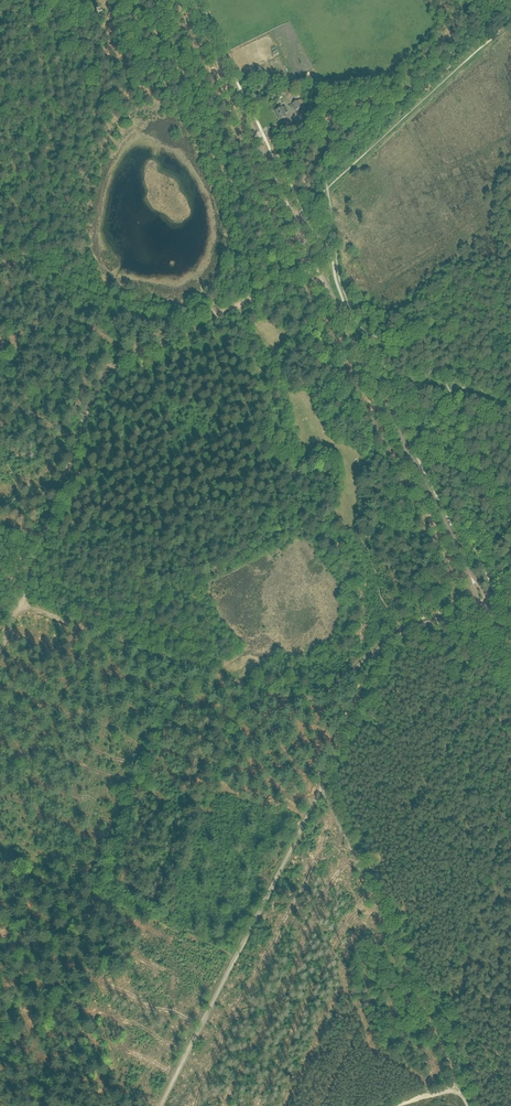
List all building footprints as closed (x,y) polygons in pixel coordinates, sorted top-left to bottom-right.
[(301,99),(292,104),(295,111),(305,106),(301,99)] [(285,114),(286,113),(288,113),(285,106),(282,108),(275,111),(279,120),(286,117),(285,114)]
